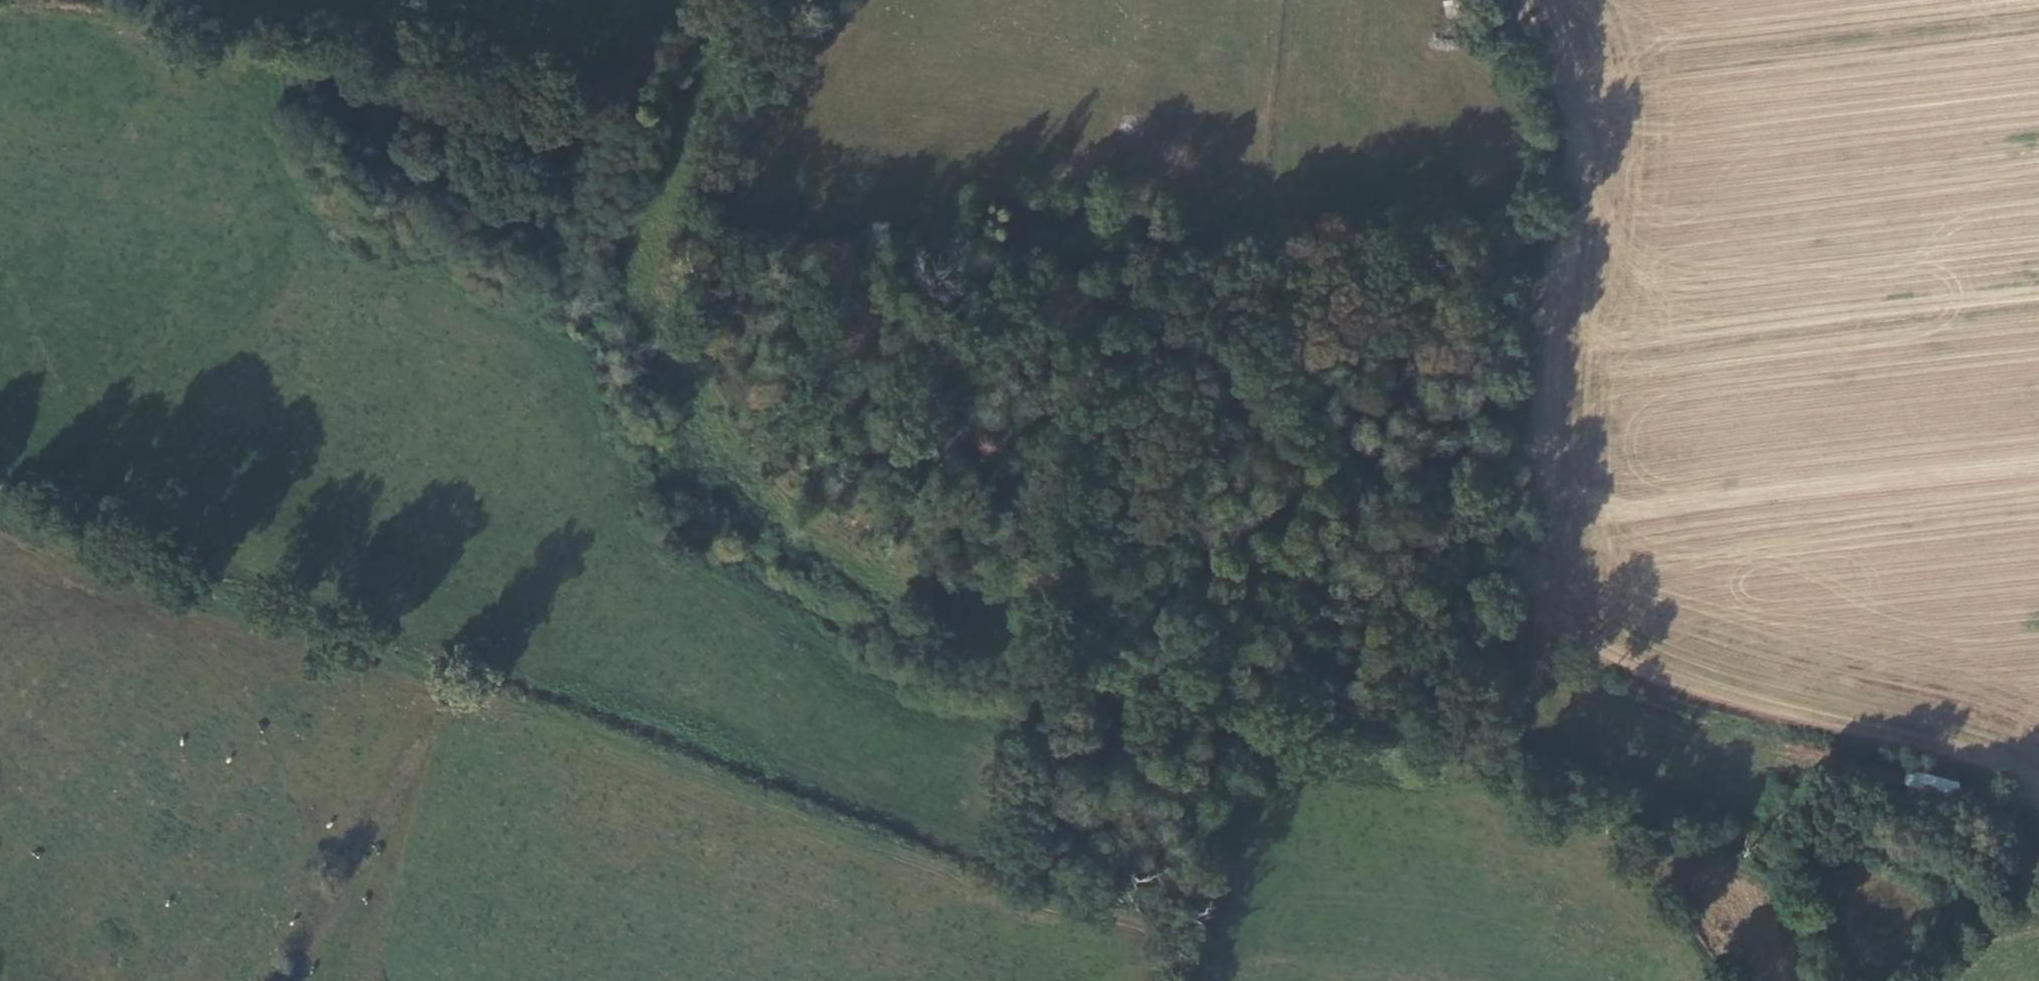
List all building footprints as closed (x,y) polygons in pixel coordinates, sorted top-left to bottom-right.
[(1905,769),(1900,785),(1953,801),(1957,785),(1905,769)]
